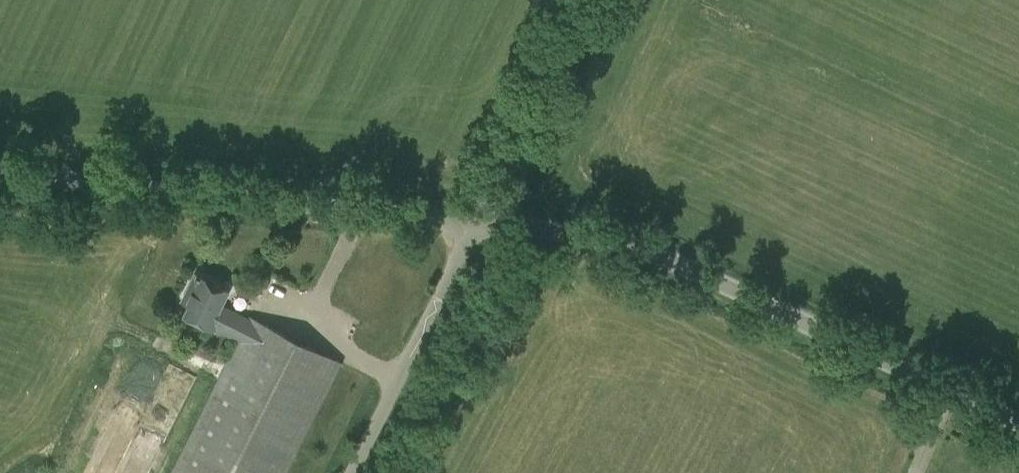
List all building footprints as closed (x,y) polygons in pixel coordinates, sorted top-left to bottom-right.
[(236,339),(247,317),(221,303),(228,290),(196,274),(183,301),(190,304),(184,315),(213,330),(214,328),(236,339)] [(341,362),(250,315),(170,472),(286,472),(341,362)]
